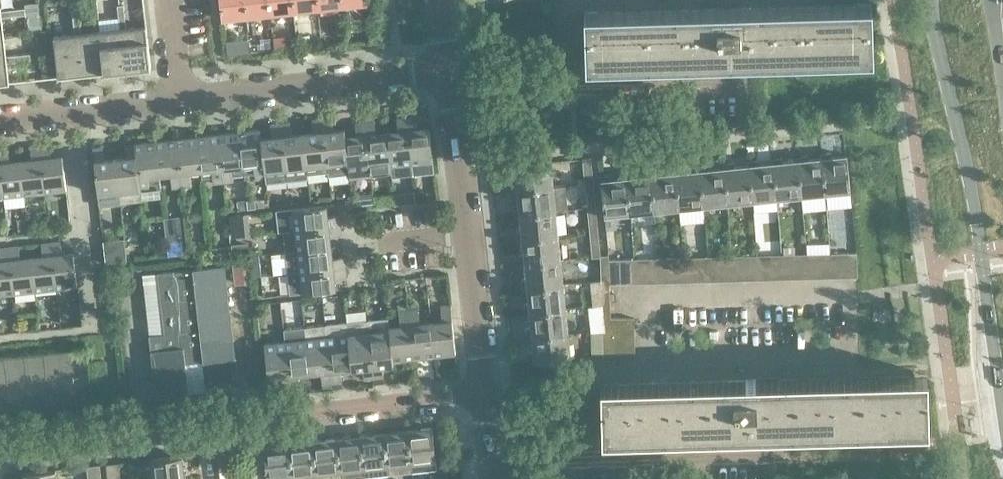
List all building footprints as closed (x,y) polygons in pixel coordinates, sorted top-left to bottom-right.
[(222,18),(246,15),(245,0),(220,0),(222,18)] [(246,15),(271,12),(269,0),(245,0),(246,15)] [(271,12),(294,10),(293,0),(269,0),(271,12)] [(294,10),(318,7),(318,0),(293,0),(294,10)] [(587,11),(585,11),(586,64),(588,64),(588,63),(811,57),(871,55),(871,56),(873,56),(871,3),(869,3),(869,4),(810,6),(587,12),(587,11)] [(1,10),(1,13),(0,13),(0,37),(4,36),(2,16),(13,15),(13,9),(1,10)] [(146,25),(126,27),(125,15),(118,16),(120,28),(122,28),(127,69),(151,66),(146,27),(146,25)] [(99,30),(81,32),(80,21),(73,21),(74,33),(76,33),(81,74),(104,71),(99,30)] [(122,28),(120,28),(99,30),(104,71),(127,69),(122,28)] [(74,33),(53,35),(58,76),(81,74),(76,33),(74,33)] [(270,37),(260,38),(261,46),(270,45),(270,37)] [(0,60),(0,83),(7,82),(9,81),(7,62),(19,61),(18,54),(6,55),(7,59),(0,60)] [(332,115),(322,117),(329,174),(329,177),(350,175),(345,135),(345,127),(334,128),(332,115)] [(417,115),(407,116),(413,176),(434,174),(429,126),(419,127),(417,115)] [(413,176),(407,116),(397,117),(398,129),(386,130),(392,179),(413,176)] [(314,130),(303,131),(309,176),(329,174),(322,117),(312,118),(314,130)] [(391,176),(386,130),(376,131),(375,120),(365,121),(371,177),(371,178),(391,176)] [(290,121),(281,122),(287,182),(309,180),(309,176),(303,131),(292,133),(290,121)] [(371,177),(365,121),(355,122),(356,134),(345,135),(350,175),(350,179),(371,177)] [(272,135),(261,136),(266,177),(267,184),(287,182),(281,122),(270,123),(272,135)] [(260,128),(238,131),(243,176),(255,174),(255,178),(266,177),(261,136),(260,128)] [(238,131),(218,133),(223,181),(234,180),(233,177),(243,176),(238,131)] [(218,133),(198,135),(201,170),(202,180),(213,179),(214,182),(223,181),(218,133)] [(198,135),(177,137),(182,186),(192,185),(190,171),(201,170),(198,135)] [(177,137),(156,140),(160,175),(171,173),(172,187),(182,186),(177,137)] [(156,140),(135,142),(140,191),(161,189),(160,175),(156,140)] [(126,155),(115,157),(121,202),(141,200),(140,191),(135,142),(125,143),(126,155)] [(51,144),(40,145),(45,192),(66,190),(62,154),(52,155),(51,144)] [(32,157),(20,159),(24,194),(45,192),(40,145),(31,146),(32,157)] [(104,146),(92,147),(99,205),(121,203),(121,202),(115,157),(105,158),(104,146)] [(0,150),(0,167),(3,197),(24,194),(20,159),(10,160),(9,149),(0,150)] [(820,153),(821,157),(821,158),(825,192),(850,190),(847,155),(831,156),(831,151),(820,153)] [(825,192),(821,158),(821,157),(807,159),(806,154),(796,155),(796,160),(801,195),(825,192)] [(585,182),(594,181),(591,157),(583,158),(585,182)] [(772,162),(776,197),(801,195),(796,160),(783,161),(782,157),(772,158),(772,162)] [(748,165),(752,199),(776,197),(772,162),(758,164),(757,159),(747,160),(748,165)] [(550,161),(515,164),(517,180),(512,180),(513,191),(518,190),(518,189),(553,186),(550,161)] [(733,161),(723,162),(723,167),(724,167),(728,202),(752,199),(748,165),(733,166),(733,161)] [(698,165),(698,170),(699,170),(703,204),(728,202),(724,167),(723,167),(709,169),(709,164),(698,165)] [(674,167),(674,172),(675,172),(679,207),(703,204),(699,170),(698,170),(685,171),(684,166),(674,167)] [(650,170),(650,175),(651,175),(654,209),(679,207),(675,172),(674,172),(660,174),(660,169),(650,170)] [(625,172),(626,177),(627,177),(630,212),(654,209),(651,175),(650,175),(636,176),(635,171),(625,172)] [(611,174),(601,175),(605,214),(630,212),(627,177),(626,177),(611,179),(611,174)] [(594,181),(585,182),(588,207),(596,206),(594,181)] [(519,204),(514,205),(516,215),(520,215),(520,214),(555,210),(566,209),(564,185),(553,186),(518,189),(518,190),(519,204)] [(354,207),(376,205),(375,192),(353,194),(354,207)] [(413,194),(395,196),(396,203),(414,201),(413,194)] [(254,198),(245,199),(246,207),(255,206),(254,198)] [(245,199),(236,199),(237,208),(246,207),(245,199)] [(344,200),(345,208),(353,208),(352,199),(344,200)] [(284,209),(276,210),(278,231),(283,231),(340,224),(339,214),(328,215),(327,204),(284,208),(284,209)] [(596,206),(588,207),(590,232),(598,231),(596,206)] [(520,214),(520,215),(522,229),(517,229),(518,240),(523,239),(558,235),(555,210),(520,214)] [(245,234),(244,215),(233,216),(235,235),(245,234)] [(183,240),(181,221),(181,216),(165,218),(165,223),(167,241),(183,240)] [(27,231),(26,218),(17,219),(19,232),(27,231)] [(341,234),(340,224),(283,231),(286,252),(332,246),(331,235),(341,234)] [(598,231),(590,232),(592,256),(601,255),(598,231)] [(523,239),(524,253),(520,254),(521,264),(525,263),(560,259),(558,235),(523,239)] [(62,240),(51,241),(55,288),(76,286),(73,250),(62,251),(62,240)] [(42,254),(31,255),(34,291),(55,288),(51,241),(41,241),(42,254)] [(171,242),(172,256),(187,255),(186,241),(171,242)] [(234,245),(235,256),(245,255),(244,241),(234,242),(234,245)] [(19,245),(9,246),(13,293),(34,291),(31,255),(21,256),(19,245)] [(234,245),(211,247),(212,259),(235,257),(234,245)] [(0,258),(0,295),(13,293),(9,246),(0,247),(0,249),(1,258),(0,258)] [(333,257),(332,246),(286,252),(288,272),(345,265),(344,255),(333,257)] [(127,248),(128,259),(138,259),(137,247),(127,248)] [(109,251),(109,263),(124,262),(124,250),(109,251)] [(832,252),(826,253),(827,277),(838,276),(837,252),(832,252)] [(847,252),(837,252),(838,276),(857,276),(857,252),(847,252)] [(799,253),(787,254),(788,278),(799,278),(799,253)] [(807,253),(799,253),(799,278),(807,277),(807,253)] [(815,253),(807,253),(807,277),(816,277),(815,253)] [(826,253),(815,253),(816,277),(827,277),(826,253)] [(609,254),(601,255),(602,280),(610,280),(609,259),(609,254)] [(765,254),(757,255),(758,279),(766,279),(765,254)] [(776,254),(765,254),(766,279),(777,278),(776,254)] [(787,254),(776,254),(777,278),(788,278),(787,254)] [(248,280),(246,255),(232,256),(234,281),(248,280)] [(738,255),(727,256),(727,280),(739,279),(738,255)] [(749,255),(738,255),(739,279),(750,279),(749,255)] [(757,255),(749,255),(750,279),(758,279),(757,255)] [(699,256),(688,257),(689,281),(700,281),(699,256)] [(707,256),(699,256),(700,281),(708,280),(707,256)] [(715,256),(707,256),(708,280),(716,280),(715,256)] [(727,256),(715,256),(716,280),(727,280),(727,256)] [(666,257),(658,258),(659,282),(667,282),(666,257)] [(677,257),(666,257),(667,282),(678,281),(677,257)] [(688,257),(677,257),(678,281),(689,281),(688,257)] [(639,258),(628,259),(628,283),(639,282),(639,258)] [(650,258),(639,258),(639,282),(651,282),(650,258)] [(658,258),(650,258),(651,282),(659,282),(658,258)] [(525,263),(527,277),(522,278),(523,288),(528,288),(528,287),(563,284),(560,259),(525,263)] [(628,259),(609,259),(610,280),(610,283),(628,283),(628,259)] [(225,264),(157,271),(164,335),(148,337),(155,396),(188,393),(188,391),(187,391),(184,362),(202,360),(202,361),(222,358),(235,357),(225,264)] [(346,275),(345,265),(288,272),(290,292),(337,288),(335,276),(346,275)] [(611,304),(610,283),(610,280),(602,280),(590,281),(593,305),(602,304),(611,304)] [(528,287),(528,288),(530,302),(525,302),(526,313),(530,312),(530,311),(565,308),(563,284),(528,287)] [(442,318),(432,319),(436,355),(456,352),(451,303),(440,305),(442,318)] [(611,304),(602,304),(603,329),(611,329),(611,328),(611,316),(611,304)] [(419,307),(409,308),(414,357),(436,355),(432,319),(420,321),(419,307)] [(399,323),(389,324),(393,359),(414,357),(409,308),(398,310),(399,323)] [(530,311),(530,312),(532,326),(527,327),(528,337),(533,337),(533,336),(568,333),(565,308),(530,311)] [(388,316),(368,318),(374,377),(384,376),(383,361),(393,359),(389,324),(388,316)] [(634,316),(611,316),(611,328),(634,328),(634,316)] [(368,318),(346,320),(351,364),(363,363),(364,378),(374,377),(368,318)] [(17,321),(17,329),(27,328),(26,320),(17,321)] [(346,320),(325,323),(332,382),(342,381),(341,365),(351,364),(346,320)] [(325,323),(305,325),(309,369),(321,368),(322,383),(332,382),(325,323)] [(305,325),(283,328),(284,339),(290,386),(300,385),(299,370),(309,369),(305,325)] [(634,328),(611,328),(611,329),(611,339),(635,339),(634,328)] [(611,329),(603,329),(603,331),(604,354),(612,353),(611,339),(611,329)] [(604,354),(603,331),(592,331),(592,354),(604,354)] [(530,351),(531,362),(570,358),(568,333),(533,336),(533,337),(534,351),(530,351)] [(264,342),(268,374),(279,373),(280,388),(290,386),(284,339),(264,342)] [(635,339),(611,339),(612,353),(635,351),(635,339)] [(236,367),(235,357),(222,358),(224,369),(236,367)] [(674,380),(601,382),(602,436),(605,436),(605,435),(675,434),(757,431),(757,433),(764,433),(771,433),(778,433),(784,432),(784,430),(929,426),(928,373),(783,377),(783,375),(782,375),(777,375),(773,374),(770,374),(766,375),(762,375),(756,376),(756,378),(756,377),(756,378),(746,378),(746,377),(746,378),(674,380)] [(432,427),(407,429),(411,471),(436,468),(432,427)] [(407,429),(384,432),(388,474),(411,471),(407,429)] [(384,432),(360,435),(364,476),(388,474),(384,432)] [(336,437),(341,478),(364,476),(360,435),(336,437)] [(312,440),(316,478),(341,478),(336,437),(312,440)] [(288,443),(292,475),(292,478),(316,478),(312,440),(288,443)] [(264,445),(267,478),(292,475),(288,443),(264,445)] [(150,459),(152,478),(185,478),(183,455),(150,459)] [(108,478),(120,478),(118,462),(106,464),(108,478)] [(87,466),(88,478),(101,478),(100,464),(87,466)] [(23,478),(56,478),(55,469),(22,473),(23,478)]
